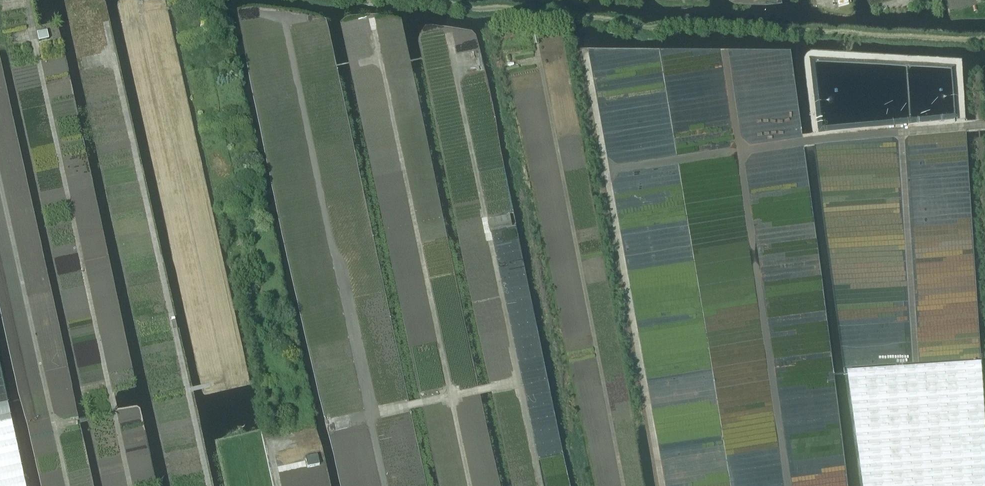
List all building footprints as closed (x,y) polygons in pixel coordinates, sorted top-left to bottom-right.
[(49,38),(47,30),(37,32),(39,40),(49,38)] [(491,231),(513,226),(511,216),(489,220),(491,231)] [(863,485),(984,485),(984,420),(981,363),(848,372),(863,485)] [(6,403),(0,404),(0,485),(24,485),(6,403)] [(307,468),(319,466),(318,458),(306,461),(307,468)]
